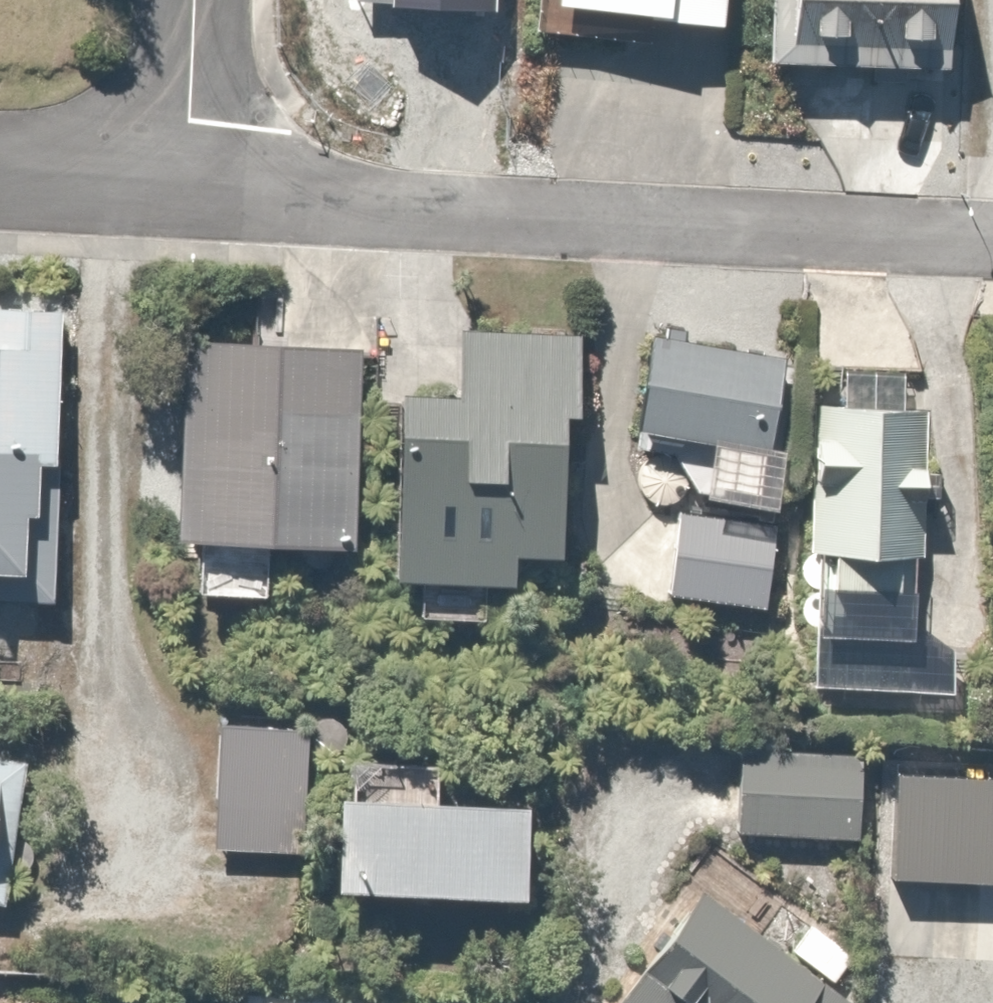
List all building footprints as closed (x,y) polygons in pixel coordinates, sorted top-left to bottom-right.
[(389,7),(496,13),(497,0),(389,0),(389,7)] [(556,33),(662,39),(663,28),(746,33),(748,0),(558,0),(556,33)] [(962,0),(788,0),(786,75),(960,80),(962,0)] [(0,345),(0,608),(58,608),(60,469),(75,469),(78,305),(1,304),(1,345),(0,345)] [(587,333),(475,334),(475,398),(420,398),(420,583),(532,583),(532,560),(587,560),(587,333)] [(806,365),(667,339),(652,424),(726,438),(717,488),(781,500),(806,365)] [(208,344),(200,595),(281,598),(282,551),(367,554),(374,349),(208,344)] [(915,405),(821,403),(816,687),(910,688),(915,405)] [(681,510),(672,596),(773,606),(782,521),(681,510)] [(309,726),(226,726),(226,882),(309,882),(309,726)] [(868,751),(746,750),(744,842),(866,844),(868,751)] [(447,769),(360,771),(362,903),(556,899),(554,799),(448,801),(447,769)] [(893,879),(992,884),(992,784),(898,779),(893,879)] [(22,908),(41,797),(0,790),(0,905),(22,908)] [(777,944),(693,887),(613,1002),(857,1002),(859,1001),(816,972),(832,949),(792,922),(777,944)]
